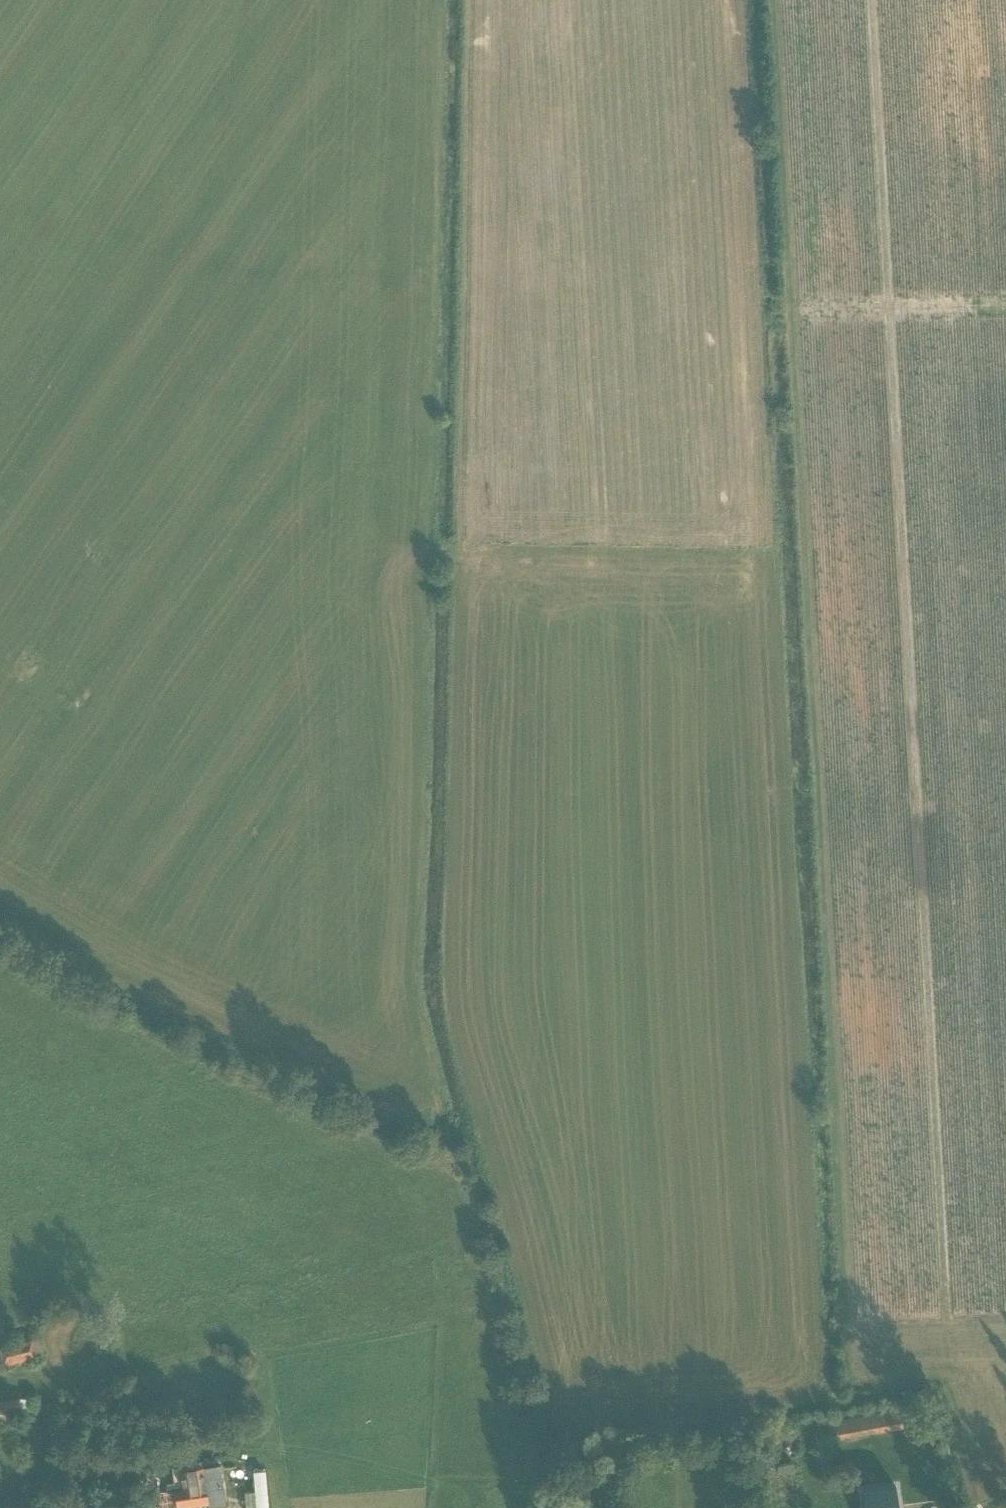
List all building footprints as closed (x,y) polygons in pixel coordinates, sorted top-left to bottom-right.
[(16,1345),(0,1349),(4,1365),(36,1357),(32,1339),(16,1343),(16,1345)] [(2,1415),(23,1410),(20,1397),(0,1401),(0,1403),(2,1415)] [(254,1470),(258,1507),(271,1507),(267,1469),(254,1470)] [(198,1487),(195,1470),(181,1472),(184,1489),(176,1490),(176,1491),(167,1492),(170,1507),(178,1507),(179,1507),(182,1507),(191,1507),(209,1507),(209,1504),(207,1489),(206,1486),(198,1487)] [(897,1486),(863,1490),(866,1507),(900,1507),(897,1486)]
